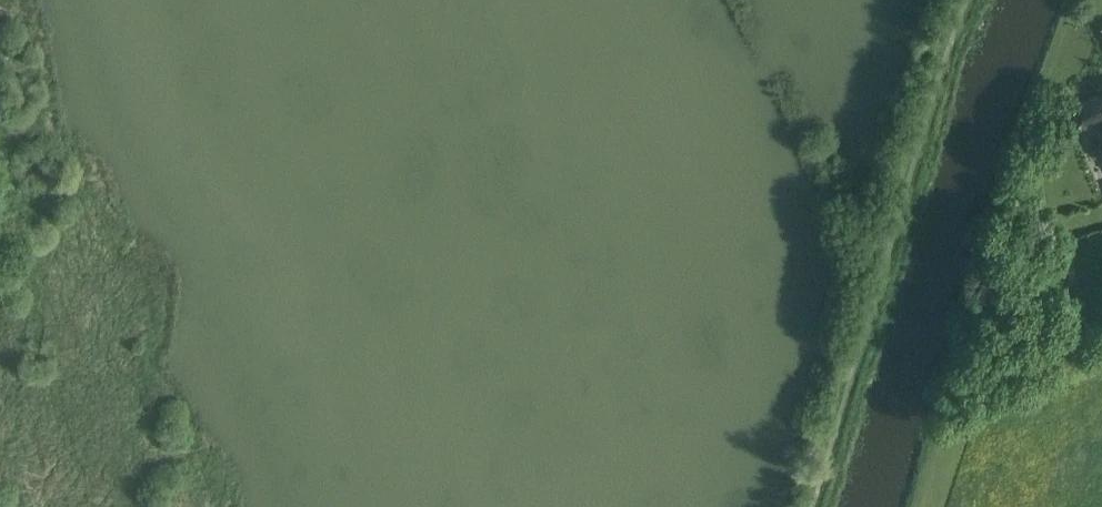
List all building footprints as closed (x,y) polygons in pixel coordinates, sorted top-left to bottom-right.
[(1101,132),(1101,93),(1074,105),(1082,124),(1096,118),(1101,132)]
